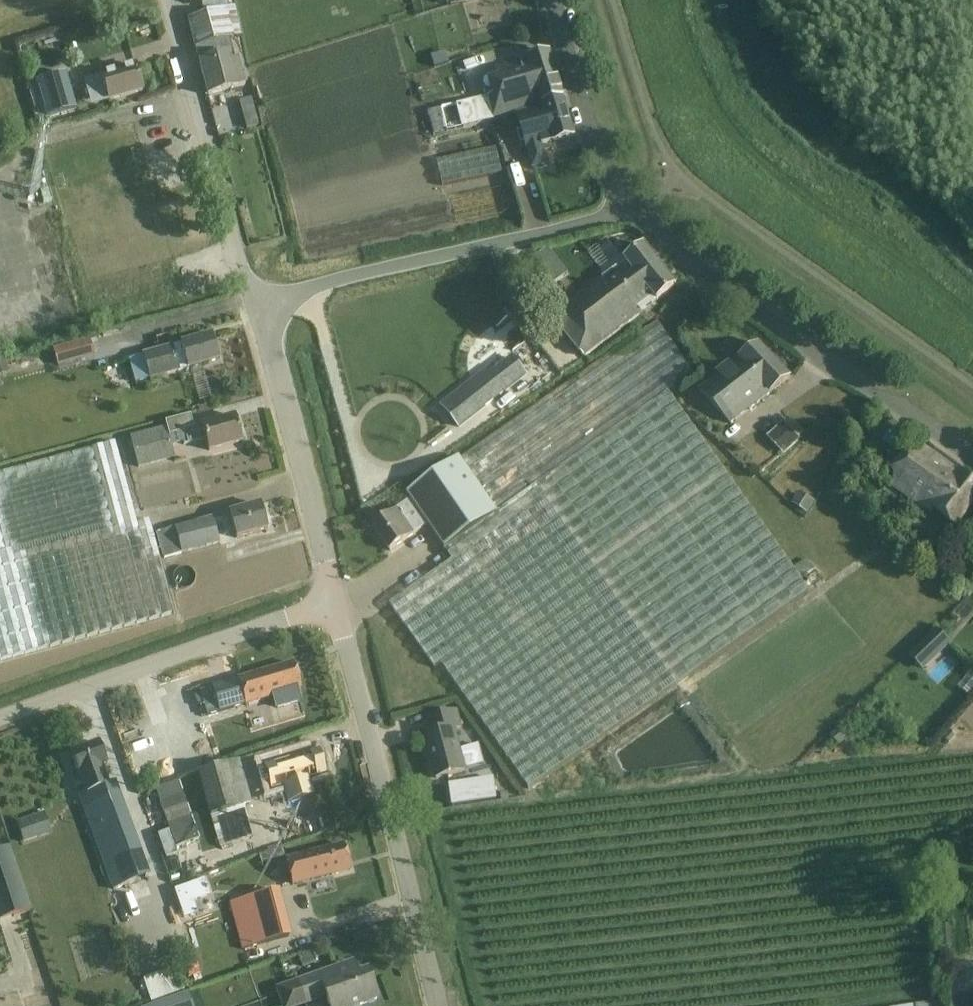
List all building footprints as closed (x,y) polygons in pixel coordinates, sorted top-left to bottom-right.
[(208,96),(244,86),(237,61),(234,62),(228,40),(242,37),(235,7),(187,20),(194,49),(195,49),(208,96)] [(472,102),(479,125),(543,103),(564,96),(551,53),(530,59),(529,55),(495,66),(498,75),(487,79),(492,95),(472,102)] [(105,89),(109,101),(143,91),(135,66),(101,76),(84,82),(87,95),(105,89)] [(65,71),(26,82),(40,127),(48,125),(46,117),(75,110),(65,71)] [(564,100),(517,114),(528,151),(575,137),(564,100)] [(428,110),(434,134),(448,130),(442,106),(428,110)] [(443,186),(502,172),(497,147),(437,160),(443,186)] [(556,322),(585,359),(677,286),(645,246),(571,304),(574,308),(556,322)] [(14,325),(11,315),(0,318),(0,328),(14,325)] [(410,500),(373,526),(390,551),(429,524),(445,549),(452,561),(439,570),(390,604),(383,608),(390,618),(397,614),(435,668),(441,664),(530,789),(810,591),(680,407),(669,392),(695,374),(658,321),(431,480),(430,479),(407,495),(411,500),(410,500)] [(141,356),(148,380),(179,371),(179,372),(219,361),(212,336),(181,345),(141,356)] [(52,349),(57,367),(93,357),(88,339),(52,349)] [(761,401),(791,377),(759,344),(739,359),(729,367),(761,401)] [(492,360),(433,399),(455,432),(514,393),(492,360)] [(731,424),(761,401),(729,367),(700,391),(731,424)] [(138,468),(175,458),(168,435),(183,431),(187,445),(205,439),(208,451),(243,442),(236,416),(193,428),(189,415),(164,422),(165,427),(129,437),(138,468)] [(800,441),(784,422),(767,436),(784,455),(800,441)] [(957,529),(972,506),(972,481),(962,473),(964,471),(921,440),(911,448),(909,446),(890,471),(894,474),(892,488),(924,511),(925,511),(932,515),(935,511),(957,529)] [(174,615),(149,521),(137,524),(115,442),(0,473),(0,661),(174,615)] [(229,514),(236,539),(267,530),(260,505),(229,514)] [(181,555),(219,545),(212,518),(156,534),(162,558),(181,554),(181,555)] [(915,652),(929,666),(957,640),(944,625),(915,652)] [(201,691),(210,714),(245,705),(273,697),(276,708),(300,702),(296,690),(301,689),(294,664),(201,691)] [(140,778),(160,771),(139,709),(120,715),(140,778)] [(426,736),(437,778),(466,771),(455,729),(461,728),(457,712),(430,719),(434,734),(426,736)] [(839,728),(830,737),(838,745),(847,736),(839,728)] [(99,743),(70,754),(78,775),(81,774),(88,792),(78,796),(113,892),(151,879),(116,782),(111,784),(104,765),(107,764),(99,743)] [(271,792),(327,775),(319,751),(263,768),(271,792)] [(197,772),(219,848),(251,838),(242,807),(250,805),(238,760),(197,772)] [(198,839),(177,782),(155,790),(175,847),(198,839)] [(48,810),(16,821),(23,841),(55,830),(48,810)] [(292,886),(350,871),(344,845),(285,860),(292,886)] [(30,910),(9,847),(0,850),(0,920),(30,910)] [(221,876),(235,924),(282,910),(269,863),(221,876)] [(330,1005),(358,1005),(376,999),(366,972),(352,978),(348,965),(297,983),(305,1004),(326,996),(330,1005)] [(193,989),(148,1005),(199,1005),(193,989)]
